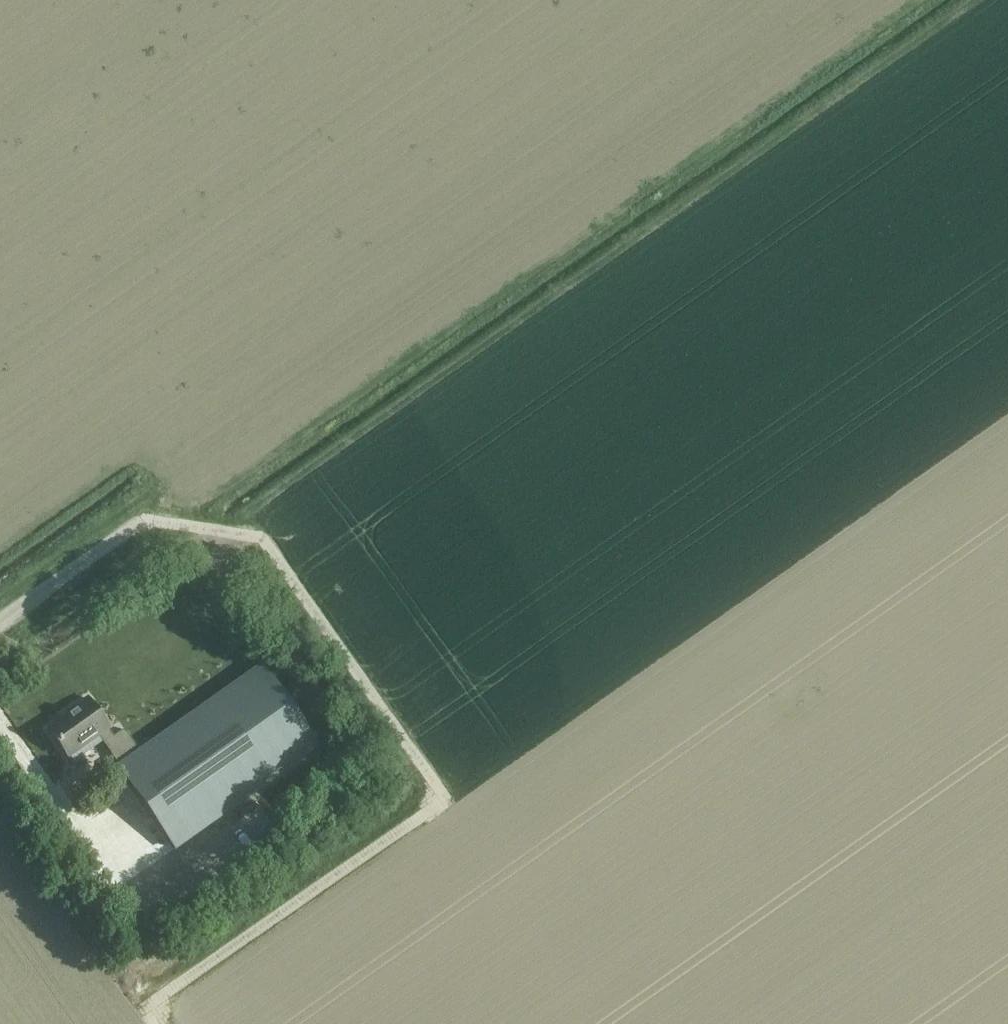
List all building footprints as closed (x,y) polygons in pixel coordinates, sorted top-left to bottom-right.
[(140,753),(120,767),(118,768),(175,848),(318,747),(262,667),(140,753)] [(76,710),(48,729),(68,757),(100,735),(105,743),(104,744),(120,767),(140,753),(124,729),(114,737),(108,729),(109,729),(88,699),(74,708),(76,710)] [(241,848),(253,843),(245,827),(234,833),(241,848)]
